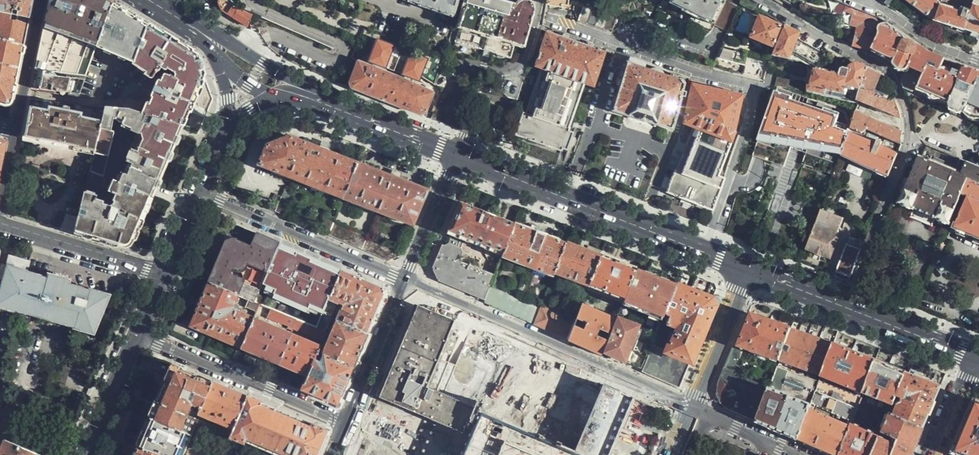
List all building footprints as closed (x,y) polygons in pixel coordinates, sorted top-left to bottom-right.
[(30,18),(34,0),(0,0),(0,11),(30,18)] [(37,69),(89,77),(99,47),(115,4),(109,0),(51,0),(50,6),(37,69)] [(233,4),(230,3),(228,1),(227,0),(218,0),(217,2),(216,6),(217,8),(219,10),(220,10),(221,11),(220,13),(227,17),(247,29),(251,18),(231,8),(233,4)] [(405,0),(404,1),(452,18),(458,0),(404,0),(405,0)] [(525,48),(536,13),(536,10),(536,7),(535,4),(533,1),(532,0),(516,0),(516,1),(516,2),(514,2),(515,0),(466,0),(465,4),(467,4),(465,8),(464,8),(458,27),(460,28),(456,42),(512,58),(515,45),(525,48)] [(546,5),(562,8),(563,5),(568,6),(569,0),(547,0),(546,5)] [(597,0),(583,0),(582,5),(594,9),(597,0)] [(667,4),(680,10),(682,9),(697,16),(697,18),(710,25),(722,0),(669,0),(667,4)] [(740,0),(725,0),(715,25),(727,30),(734,13),(740,0)] [(908,1),(915,7),(935,22),(964,31),(964,30),(973,33),(978,35),(978,0),(938,0),(936,2),(933,0),(906,0),(908,1)] [(133,15),(115,4),(99,47),(135,63),(149,25),(133,15)] [(586,25),(590,10),(582,7),(577,22),(586,25)] [(598,13),(590,10),(586,25),(594,27),(598,13)] [(25,44),(27,34),(30,18),(0,11),(0,37),(25,44)] [(866,13),(860,11),(853,36),(850,36),(849,42),(852,42),(852,46),(870,51),(876,40),(874,39),(874,37),(869,35),(870,30),(872,30),(874,22),(873,20),(865,17),(866,13)] [(607,15),(598,13),(594,27),(602,30),(607,15)] [(780,28),(781,28),(782,26),(784,23),(768,14),(765,19),(758,16),(749,38),(771,47),(780,28)] [(616,19),(607,15),(602,30),(612,33),(616,19)] [(876,40),(870,51),(870,52),(891,62),(892,66),(898,70),(901,70),(906,71),(900,83),(908,100),(914,97),(922,100),(925,103),(928,105),(933,106),(939,107),(942,108),(945,108),(949,107),(949,110),(958,113),(964,112),(965,114),(974,120),(978,120),(978,71),(964,67),(961,73),(954,71),(952,76),(939,70),(943,60),(928,52),(918,45),(916,47),(911,42),(905,41),(904,39),(903,37),(900,34),(896,32),(896,30),(895,29),(893,29),(891,28),(888,25),(886,25),(881,24),(880,25),(879,26),(878,28),(878,37),(876,40)] [(144,116),(183,128),(193,107),(205,76),(196,54),(159,31),(149,25),(135,63),(135,66),(140,68),(139,69),(155,78),(158,71),(162,70),(164,66),(169,69),(171,67),(174,68),(178,70),(179,73),(172,73),(166,82),(165,82),(164,82),(163,82),(161,85),(154,97),(154,99),(156,100),(153,105),(152,106),(150,105),(144,116)] [(781,28),(770,55),(786,59),(789,53),(817,68),(825,54),(795,38),(797,32),(782,26),(781,28)] [(592,88),(603,57),(606,58),(608,53),(604,52),(604,53),(599,51),(599,50),(596,49),(596,50),(546,34),(534,69),(547,73),(532,117),(522,114),(514,136),(560,151),(562,146),(566,148),(570,136),(566,135),(583,85),(592,88)] [(8,105),(10,105),(11,104),(12,103),(13,102),(21,63),(25,44),(0,37),(0,102),(8,105)] [(378,38),(368,62),(387,70),(388,67),(402,72),(401,75),(420,83),(430,58),(378,38)] [(732,73),(746,76),(759,79),(764,59),(747,54),(748,46),(723,41),(712,67),(732,73)] [(352,87),(422,115),(427,113),(437,89),(420,83),(401,75),(387,70),(368,62),(358,58),(349,82),(352,87)] [(670,130),(680,97),(683,98),(685,93),(681,91),(683,83),(648,72),(650,66),(644,64),(642,69),(626,64),(611,111),(670,130)] [(859,90),(865,67),(855,65),(850,67),(849,71),(842,69),(841,70),(839,76),(816,71),(815,73),(811,72),(809,74),(807,74),(806,92),(824,96),(825,89),(848,95),(851,87),(859,90)] [(881,75),(865,67),(859,90),(857,100),(901,119),(900,113),(895,103),(873,94),(881,75)] [(37,69),(33,90),(35,91),(39,91),(81,97),(89,77),(37,69)] [(531,83),(535,71),(530,69),(526,81),(531,83)] [(516,101),(521,83),(515,81),(503,80),(500,92),(507,99),(516,101)] [(729,162),(738,135),(732,133),(741,96),(691,85),(682,124),(692,128),(676,171),(675,171),(673,175),(672,175),(668,187),(669,188),(667,192),(674,195),(675,197),(703,207),(724,160),(729,162)] [(793,96),(776,90),(754,155),(760,158),(785,166),(791,147),(806,152),(802,164),(834,174),(849,131),(836,127),(841,113),(826,107),(825,110),(792,99),(793,96)] [(37,99),(31,98),(24,140),(95,154),(107,108),(77,104),(76,111),(74,110),(74,107),(70,106),(69,110),(65,109),(65,103),(37,99)] [(130,101),(125,110),(140,114),(144,107),(130,101)] [(119,184),(153,198),(156,190),(160,182),(180,136),(181,132),(183,128),(144,116),(140,114),(125,110),(107,108),(95,154),(90,173),(102,177),(115,135),(112,133),(115,121),(123,124),(124,127),(124,128),(140,133),(140,139),(133,150),(130,149),(126,163),(127,164),(124,175),(122,174),(119,184)] [(902,133),(855,113),(850,129),(860,134),(864,130),(877,136),(900,145),(902,133)] [(857,137),(849,134),(842,156),(888,177),(897,157),(897,154),(893,153),(877,145),(878,142),(880,140),(876,138),(877,136),(864,130),(860,134),(857,137)] [(900,145),(877,136),(876,138),(880,140),(878,142),(894,150),(893,153),(897,154),(900,145)] [(9,139),(0,137),(0,184),(9,139)] [(343,199),(357,164),(329,153),(330,152),(324,150),(320,148),(319,149),(289,137),(266,145),(258,165),(343,199)] [(899,202),(948,224),(961,194),(973,165),(959,160),(956,167),(933,157),(931,163),(920,158),(899,202)] [(393,178),(357,164),(343,199),(412,226),(426,191),(399,180),(399,179),(396,178),(393,177),(393,178)] [(973,165),(961,194),(966,196),(954,227),(978,238),(978,167),(973,165)] [(108,180),(102,177),(90,173),(86,188),(100,194),(105,192),(108,180)] [(131,247),(133,243),(137,235),(145,218),(153,198),(119,184),(113,182),(109,194),(117,198),(114,210),(98,204),(99,198),(85,193),(78,216),(75,233),(96,239),(123,247),(127,248),(131,247)] [(877,205),(882,193),(871,189),(866,201),(877,205)] [(446,234),(449,235),(465,242),(471,244),(501,256),(515,222),(498,215),(495,214),(460,200),(446,234)] [(846,217),(822,208),(806,249),(832,259),(842,233),(840,232),(846,217)] [(75,233),(78,216),(67,212),(62,229),(75,233)] [(320,232),(328,236),(333,222),(334,220),(326,217),(320,232)] [(399,257),(401,251),(333,222),(328,236),(386,262),(399,257)] [(540,232),(515,222),(501,256),(553,277),(555,271),(566,242),(540,232)] [(225,242),(208,283),(239,295),(238,296),(249,301),(255,303),(260,291),(229,278),(233,268),(235,271),(237,273),(239,273),(241,274),(243,273),(245,272),(247,271),(247,268),(247,266),(246,263),(268,272),(279,244),(256,235),(250,247),(232,240),(225,242)] [(438,280),(484,301),(490,288),(494,275),(461,262),(458,258),(461,251),(459,247),(461,243),(465,242),(449,235),(451,239),(449,243),(445,245),(442,244),(441,245),(432,267),(435,274),(438,280)] [(836,272),(850,278),(862,244),(857,242),(848,239),(836,272)] [(467,255),(471,244),(465,242),(461,243),(459,247),(461,251),(458,258),(467,255)] [(586,250),(566,242),(555,271),(588,285),(600,256),(586,250)] [(321,315),(340,271),(318,261),(279,244),(268,272),(266,274),(261,288),(260,291),(255,303),(260,305),(269,310),(297,321),(315,329),(321,315)] [(91,289),(91,290),(90,290),(70,284),(71,280),(62,277),(49,273),(48,277),(27,271),(30,262),(28,261),(11,256),(10,257),(0,291),(0,307),(13,311),(14,309),(75,327),(75,328),(95,334),(111,295),(91,289)] [(615,262),(600,256),(588,285),(623,299),(635,270),(615,262)] [(648,275),(635,270),(623,299),(643,307),(655,278),(648,275)] [(253,284),(261,288),(266,274),(259,271),(253,284)] [(337,322),(366,335),(384,291),(362,281),(340,271),(321,315),(329,319),(335,305),(342,308),(337,322)] [(675,286),(655,278),(643,307),(663,315),(675,286)] [(208,334),(241,348),(254,319),(236,310),(235,306),(238,296),(239,295),(208,283),(199,304),(190,326),(208,334)] [(694,293),(675,286),(663,315),(668,317),(665,324),(675,328),(673,333),(670,331),(666,341),(669,342),(666,349),(653,344),(643,369),(641,373),(680,388),(714,303),(713,299),(694,293)] [(483,305),(532,325),(539,308),(490,288),(484,301),(483,305)] [(643,307),(623,299),(621,304),(641,312),(643,307)] [(246,308),(257,312),(260,305),(255,303),(249,301),(246,308)] [(532,325),(567,339),(574,322),(551,312),(554,306),(548,304),(545,310),(542,309),(545,302),(542,301),(539,308),(532,325)] [(641,312),(621,304),(616,317),(638,325),(640,320),(638,320),(641,312)] [(567,339),(602,353),(602,352),(615,320),(580,306),(574,322),(567,339)] [(663,315),(643,307),(641,312),(661,320),(663,315)] [(297,321),(269,310),(268,312),(270,313),(268,319),(282,325),(283,324),(294,329),(297,321)] [(661,320),(641,312),(638,320),(640,320),(638,325),(639,326),(637,329),(640,331),(629,358),(626,357),(624,361),(627,362),(643,369),(653,344),(661,320)] [(779,361),(791,329),(772,321),(752,314),(739,346),(779,361)] [(329,319),(321,315),(315,329),(323,332),(329,319)] [(638,325),(616,317),(615,320),(602,352),(615,357),(621,360),(624,361),(626,357),(637,329),(639,326),(638,325)] [(258,356),(278,364),(291,334),(254,319),(241,348),(258,356)] [(307,377),(317,354),(319,351),(325,334),(323,332),(315,329),(297,321),(294,329),(319,341),(317,346),(291,334),(278,364),(283,367),(307,377)] [(359,352),(366,335),(337,322),(324,352),(319,351),(317,354),(321,356),(352,368),(359,352)] [(640,331),(637,329),(626,357),(629,358),(640,331)] [(823,341),(791,329),(779,361),(817,375),(815,380),(819,382),(821,377),(833,345),(823,341)] [(734,412),(756,422),(769,388),(738,375),(742,367),(735,365),(741,350),(736,348),(737,346),(734,345),(724,369),(725,370),(721,378),(735,393),(734,412)] [(853,352),(833,345),(821,377),(862,394),(875,361),(853,352)] [(344,388),(352,368),(321,356),(317,354),(307,377),(301,390),(336,406),(344,388)] [(896,396),(906,373),(890,367),(875,361),(862,394),(877,400),(892,407),(896,396)] [(156,404),(149,419),(179,431),(190,404),(199,408),(211,382),(192,374),(173,366),(162,391),(156,404)] [(581,400),(588,402),(596,378),(557,366),(547,397),(567,404),(566,405),(578,409),(581,400)] [(769,388),(790,396),(810,405),(811,403),(815,393),(819,383),(819,382),(815,380),(777,367),(769,388)] [(931,408),(940,386),(906,373),(896,396),(904,399),(903,402),(899,404),(894,417),(923,428),(931,408)] [(731,410),(734,412),(735,393),(721,378),(720,383),(719,386),(719,391),(720,397),(721,399),(723,402),(725,406),(729,409),(731,410)] [(229,390),(211,382),(199,408),(196,414),(223,426),(221,431),(230,435),(246,397),(229,390)] [(856,410),(859,402),(861,399),(848,394),(829,386),(819,383),(815,393),(856,410)] [(766,426),(778,431),(790,396),(769,388),(756,422),(766,426)] [(834,454),(839,454),(851,424),(854,416),(856,410),(815,393),(811,403),(846,417),(844,422),(809,408),(797,440),(815,447),(834,454)] [(632,397),(627,394),(602,454),(608,454),(632,397)] [(787,435),(797,440),(809,408),(810,405),(790,396),(778,431),(787,435)] [(61,410),(64,403),(52,397),(48,405),(61,410)] [(246,397),(230,435),(228,439),(243,445),(244,443),(273,454),(315,454),(325,431),(246,397)] [(886,408),(891,410),(892,407),(877,400),(873,408),(884,413),(886,408)] [(952,454),(978,454),(978,402),(975,400),(962,432),(952,454)] [(868,406),(859,402),(856,410),(854,416),(863,420),(868,406)] [(538,432),(574,447),(591,406),(585,404),(577,425),(539,410),(534,424),(540,427),(538,432)] [(2,439),(11,413),(0,409),(0,438),(2,439)] [(480,412),(462,454),(583,454),(480,412)] [(923,428),(894,417),(889,415),(887,421),(882,433),(887,435),(886,440),(881,437),(882,436),(879,435),(871,454),(912,454),(923,428)] [(137,447),(157,454),(183,454),(191,437),(179,431),(149,419),(144,431),(137,447)] [(879,435),(851,424),(839,454),(871,454),(879,435)] [(6,441),(0,454),(40,454),(6,441)] [(137,447),(134,454),(157,454),(137,447)]
